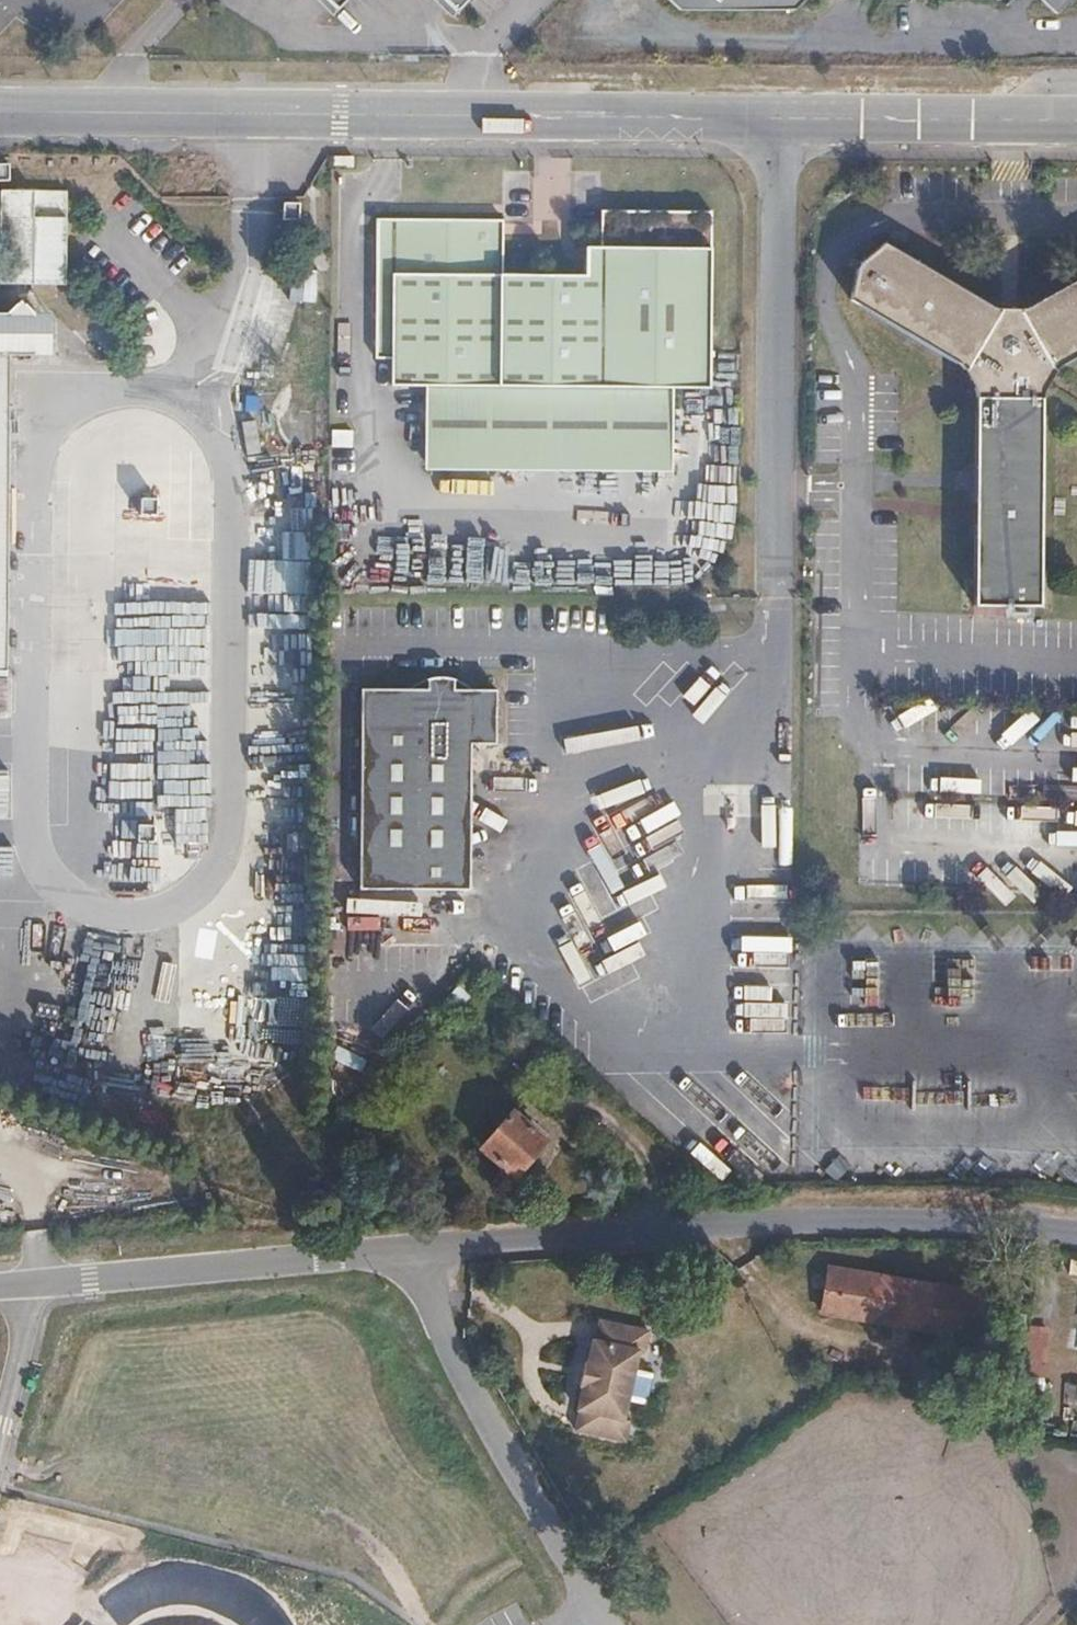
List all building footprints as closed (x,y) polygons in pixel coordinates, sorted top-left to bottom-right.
[(337,13),(349,0),(324,0),(337,13)] [(456,14),(469,0),(441,0),(456,14)] [(709,19),(727,0),(658,0),(676,20),(709,19)] [(709,19),(792,15),(806,0),(727,0),(709,19)] [(1057,14),(1070,0),(1041,0),(1057,14)] [(333,158),(333,171),(352,171),(352,159),(333,158)] [(61,285),(64,189),(0,188),(0,283),(61,285)] [(501,221),(377,220),(376,358),(392,360),(391,386),(426,387),(425,463),(675,465),(675,388),(708,388),(710,213),(601,212),(599,248),(585,249),(584,276),(501,275),(501,221)] [(862,271),(855,305),(962,368),(980,395),(983,397),(980,412),(979,412),(975,602),(1042,602),(1045,413),(1041,412),(1043,399),(1066,368),(1076,362),(1076,283),(1034,310),(997,311),(892,249),(862,271)] [(313,303),(317,269),(290,265),(285,299),(313,303)] [(34,318),(21,301),(6,314),(0,314),(0,672),(6,672),(9,357),(31,357),(32,334),(40,326),(34,318)] [(47,318),(34,318),(40,326),(32,334),(31,357),(47,357),(47,318)] [(696,485),(697,522),(685,522),(686,550),(735,549),(733,484),(696,485)] [(488,761),(490,689),(354,688),(352,920),(462,921),(464,761),(488,761)] [(173,817),(170,771),(147,772),(150,818),(173,817)] [(129,839),(150,838),(149,824),(128,824),(129,839)] [(580,878),(597,916),(613,909),(605,892),(616,887),(599,849),(587,855),(595,871),(580,878)] [(654,878),(626,883),(628,897),(657,892),(654,878)] [(566,928),(571,942),(558,947),(579,998),(629,977),(619,953),(598,961),(582,921),(566,928)] [(852,968),(850,1004),(876,1005),(878,969),(852,968)] [(542,1146),(510,1117),(479,1151),(512,1180),(542,1146)] [(984,1294),(829,1269),(821,1314),(977,1339),(984,1294)] [(651,1324),(602,1314),(597,1335),(594,1334),(581,1382),(584,1383),(579,1407),(580,1408),(576,1429),(625,1440),(630,1419),(625,1417),(641,1344),(646,1345),(651,1324)] [(1025,1325),(1022,1376),(1044,1377),(1047,1327),(1025,1325)]
